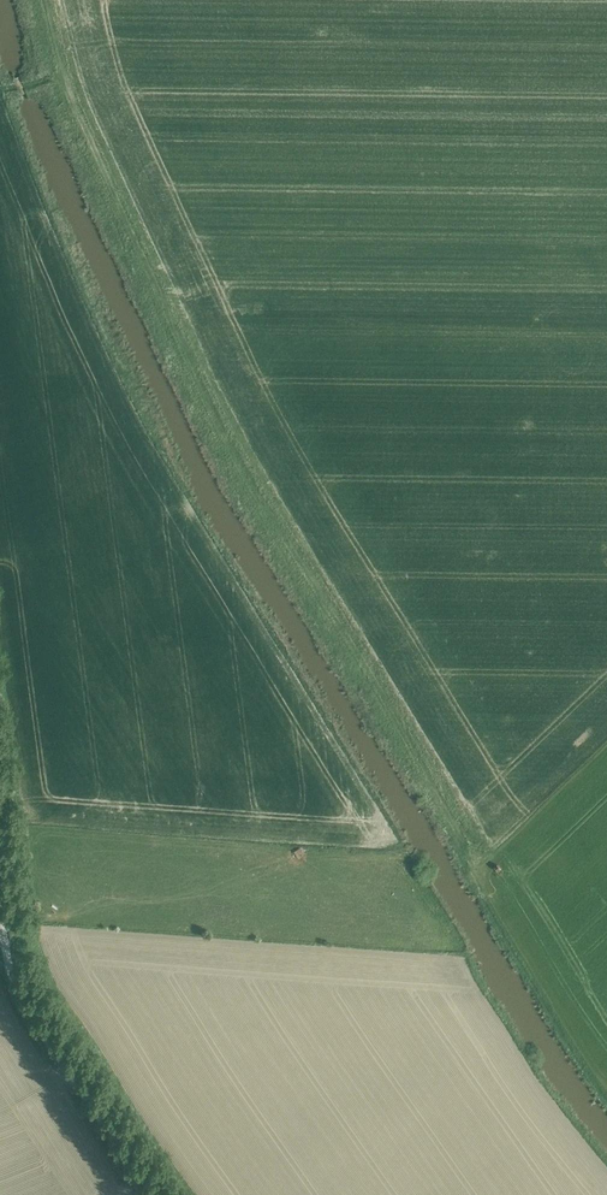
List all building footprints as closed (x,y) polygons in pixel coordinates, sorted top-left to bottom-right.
[(310,845),(289,844),(289,858),(309,859),(310,845)]
